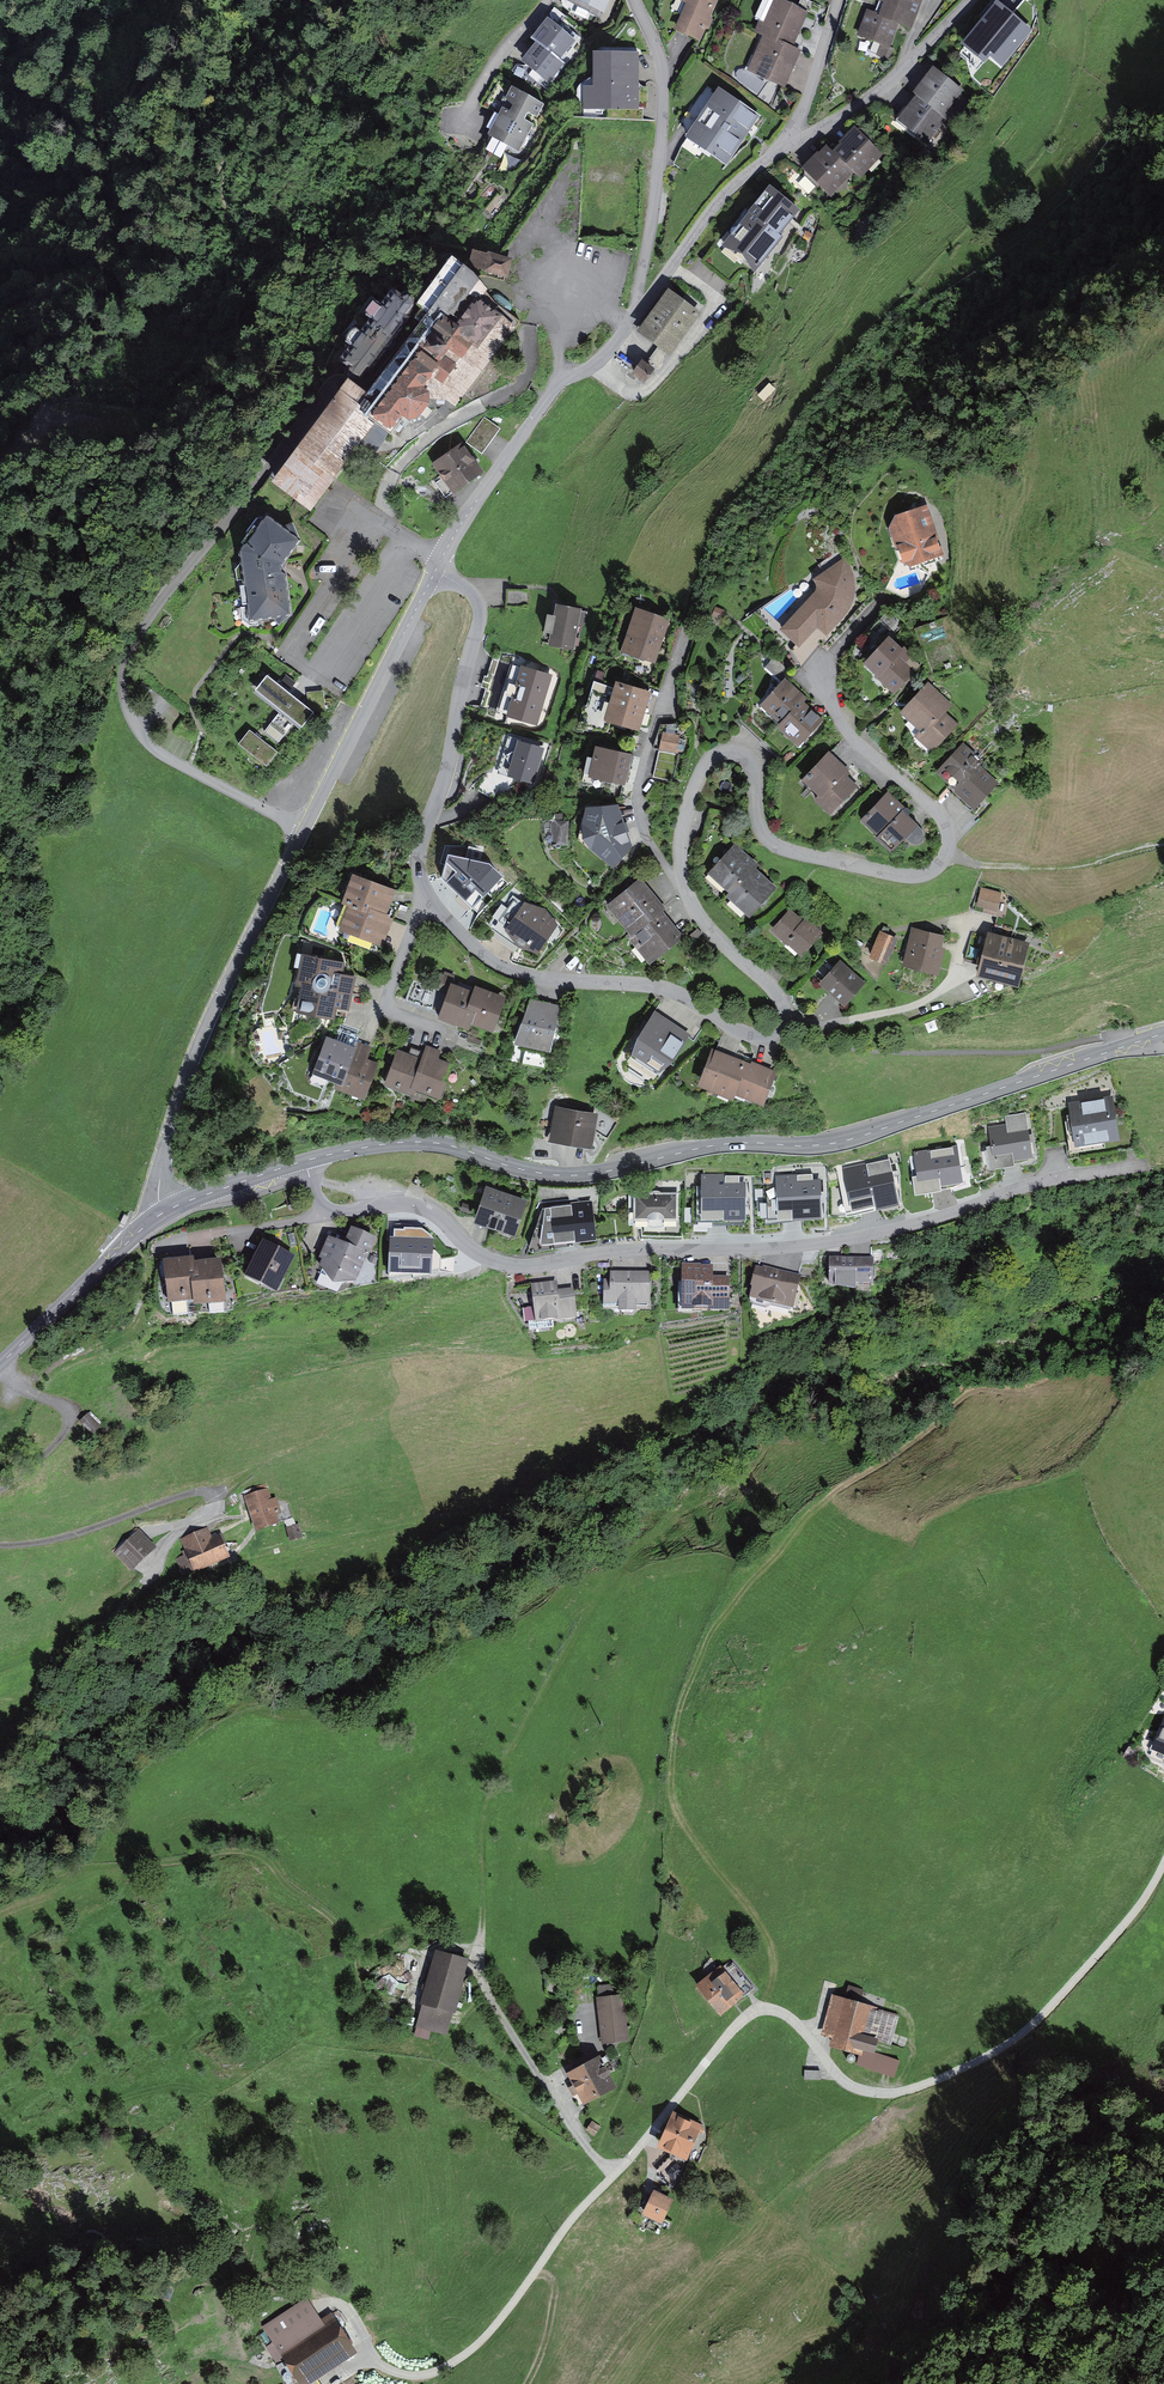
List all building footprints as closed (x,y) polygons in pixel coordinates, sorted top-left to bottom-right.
[(603,9),(606,0),(581,0),(603,9)] [(678,25),(706,36),(721,0),(688,0),(678,25)] [(790,48),(806,14),(776,0),(771,0),(756,33),(765,37),(790,48)] [(900,24),(913,29),(923,0),(879,0),(874,16),(900,24)] [(1030,32),(997,5),(963,46),(984,62),(990,55),(1003,66),(1030,32)] [(900,24),(874,16),(866,13),(858,36),(879,43),(875,55),(888,59),(900,24)] [(549,23),(535,43),(562,61),(576,41),(549,23)] [(798,52),(790,48),(765,37),(749,70),(782,85),(798,52)] [(535,43),(522,64),(549,82),(562,61),(535,43)] [(639,49),(591,49),(592,83),(582,83),(582,104),(640,103),(639,49)] [(914,95),(917,97),(941,115),(959,91),(933,71),(914,95)] [(544,100),(511,83),(488,127),(521,144),(544,100)] [(756,116),(719,92),(688,139),(726,163),(756,116)] [(941,115),(917,97),(899,121),(927,143),(946,119),(941,115)] [(834,151),(853,169),(861,176),(881,154),(855,129),(834,151)] [(853,169),(834,151),(831,155),(826,150),(807,171),(831,193),(853,169)] [(749,217),(777,238),(797,212),(769,191),(749,217)] [(777,238),(749,217),(724,249),(755,272),(780,240),(777,238)] [(511,257),(476,246),(474,254),(470,267),(505,277),(511,257)] [(474,281),(456,267),(423,309),(430,318),(367,401),(349,388),(276,486),(310,512),(373,422),(390,436),(402,420),(408,422),(417,420),(426,408),(427,397),(443,397),(453,403),(515,323),(485,302),(474,281)] [(708,314),(670,286),(641,325),(678,353),(708,314)] [(393,295),(342,362),(365,380),(416,312),(393,295)] [(500,418),(484,406),(471,425),(487,436),(500,418)] [(479,476),(462,450),(436,467),(454,493),(479,476)] [(926,510),(898,520),(892,530),(902,562),(911,566),(943,556),(926,510)] [(268,522),(242,557),(253,624),(290,618),(282,567),(298,545),(268,522)] [(818,582),(782,625),(799,639),(817,621),(828,629),(850,605),(855,590),(856,578),(854,568),(849,561),(843,557),(815,574),(818,582)] [(523,595),(508,596),(509,605),(524,604),(523,595)] [(580,612),(559,608),(551,646),(572,650),(580,612)] [(666,622),(638,613),(626,652),(654,661),(666,622)] [(890,642),(868,665),(896,691),(918,668),(890,642)] [(537,728),(552,677),(515,666),(501,711),(509,713),(507,719),(537,728)] [(954,696),(926,673),(900,703),(921,724),(938,737),(960,716),(952,702),(954,696)] [(315,715),(267,679),(256,693),(281,712),(265,733),(278,743),(293,722),(304,730),(315,715)] [(802,703),(805,700),(786,683),(763,708),(782,725),(802,703)] [(648,695),(618,687),(608,723),(638,731),(648,695)] [(822,722),(802,703),(782,725),(778,729),(798,747),(822,722)] [(682,748),(685,729),(665,725),(661,744),(682,748)] [(278,754),(250,732),(239,745),(267,768),(278,754)] [(520,743),(510,778),(532,784),(542,750),(520,743)] [(622,783),(628,755),(599,749),(593,777),(622,783)] [(805,773),(835,801),(857,778),(826,750),(805,773)] [(956,793),(974,810),(996,786),(967,759),(969,757),(962,750),(940,774),(958,791),(956,793)] [(903,811),(888,796),(863,821),(893,850),(905,838),(911,843),(922,832),(902,812),(903,811)] [(616,810),(587,813),(585,826),(587,841),(593,850),(615,867),(630,849),(616,810)] [(572,814),(554,814),(553,838),(571,839),(572,814)] [(710,871),(731,890),(753,866),(756,863),(735,844),(710,871)] [(489,864),(448,855),(442,879),(472,908),(502,876),(489,864)] [(774,885),(753,866),(731,890),(728,893),(749,912),(774,885)] [(352,900),(384,912),(393,889),(354,873),(344,896),(352,900)] [(606,898),(629,928),(660,904),(637,874),(606,898)] [(1002,893),(981,887),(976,906),(997,912),(1002,893)] [(563,920),(521,889),(488,939),(519,960),(525,948),(535,956),(563,920)] [(384,912),(352,900),(342,925),(382,941),(392,916),(384,912)] [(679,929),(660,904),(629,928),(648,953),(679,929)] [(775,926),(801,950),(817,933),(790,909),(775,926)] [(1026,931),(986,917),(972,966),(1013,979),(1026,931)] [(944,927),(912,920),(903,957),(936,966),(944,927)] [(898,936),(880,929),(869,954),(887,962),(898,936)] [(339,955),(296,946),(284,1004),(330,1014),(332,1002),(346,1005),(353,969),(337,965),(339,955)] [(861,981),(839,962),(823,981),(844,1000),(861,981)] [(504,996),(477,985),(474,993),(450,983),(438,1013),(468,1025),(471,1018),(491,1027),(504,996)] [(561,999),(528,988),(508,1036),(545,1048),(561,999)] [(690,1028),(653,1005),(626,1047),(659,1076),(690,1028)] [(344,1082),(357,1048),(327,1036),(314,1071),(338,1080),(344,1082)] [(359,1043),(357,1048),(344,1082),(338,1080),(336,1084),(363,1094),(375,1062),(366,1058),(370,1047),(359,1043)] [(422,1058),(412,1084),(439,1093),(449,1064),(436,1059),(439,1050),(426,1046),(422,1058)] [(748,1062),(713,1048),(700,1082),(735,1095),(736,1091),(748,1062)] [(412,1084),(422,1058),(399,1050),(388,1081),(411,1089),(412,1084)] [(748,1060),(748,1062),(736,1091),(762,1101),(774,1070),(748,1060)] [(1071,1104),(1077,1140),(1117,1133),(1111,1098),(1071,1104)] [(556,1107),(551,1137),(589,1143),(594,1113),(556,1107)] [(1006,1124),(988,1127),(991,1144),(987,1144),(990,1164),(1015,1160),(1014,1156),(1033,1153),(1026,1112),(1005,1115),(1006,1124)] [(957,1144),(914,1152),(917,1172),(912,1173),(915,1189),(941,1185),(941,1182),(963,1178),(957,1144)] [(889,1158),(843,1168),(852,1206),(874,1202),(875,1206),(899,1200),(889,1158)] [(740,1173),(701,1172),(701,1214),(746,1214),(746,1178),(740,1178),(740,1173)] [(812,1173),(776,1174),(778,1215),(792,1214),(792,1217),(822,1215),(821,1179),(813,1179),(812,1173)] [(487,1186),(476,1215),(514,1228),(525,1199),(487,1186)] [(627,1188),(627,1220),(679,1221),(680,1189),(627,1188)] [(531,1244),(534,1247),(597,1236),(591,1202),(544,1207),(531,1244)] [(371,1232),(347,1220),(338,1237),(325,1231),(310,1262),(316,1265),(311,1276),(332,1287),(337,1277),(346,1282),(371,1232)] [(390,1237),(388,1272),(432,1274),(434,1238),(422,1228),(404,1227),(404,1229),(394,1229),(394,1237),(390,1237)] [(249,1273),(276,1288),(292,1257),(265,1243),(249,1273)] [(830,1255),(829,1280),(870,1282),(872,1256),(830,1255)] [(196,1299),(192,1262),(192,1257),(165,1260),(169,1302),(196,1299)] [(224,1300),(219,1260),(192,1262),(196,1299),(197,1303),(224,1300)] [(749,1297),(790,1306),(797,1272),(757,1263),(749,1297)] [(712,1267),(685,1266),(684,1306),(727,1307),(727,1278),(711,1278),(712,1267)] [(605,1281),(606,1302),(649,1301),(648,1273),(612,1275),(612,1281),(605,1281)] [(556,1283),(533,1286),(538,1318),(576,1313),(573,1290),(557,1292),(556,1283)] [(82,1428),(96,1445),(104,1438),(90,1421),(82,1428)] [(274,1481),(243,1489),(254,1529),(284,1521),(274,1481)] [(161,1542),(143,1520),(114,1543),(132,1566),(161,1542)] [(203,1528),(177,1540),(184,1558),(179,1560),(186,1575),(231,1556),(216,1523),(203,1528)] [(1163,1757),(1163,1721),(1151,1752),(1163,1757)] [(441,1947),(427,1997),(456,2005),(470,1955),(441,1947)] [(702,1980),(720,2005),(752,1982),(734,1957),(702,1980)] [(630,1988),(599,1991),(605,2038),(635,2036),(630,1988)] [(899,2008),(844,1995),(833,2043),(858,2048),(862,2032),(892,2039),(899,2008)] [(569,2074),(585,2102),(614,2086),(599,2058),(569,2074)] [(662,2145),(685,2155),(698,2127),(675,2117),(662,2145)] [(645,2207),(664,2216),(673,2195),(654,2186),(645,2207)] [(277,2338),(295,2371),(350,2339),(332,2307),(277,2338)]
